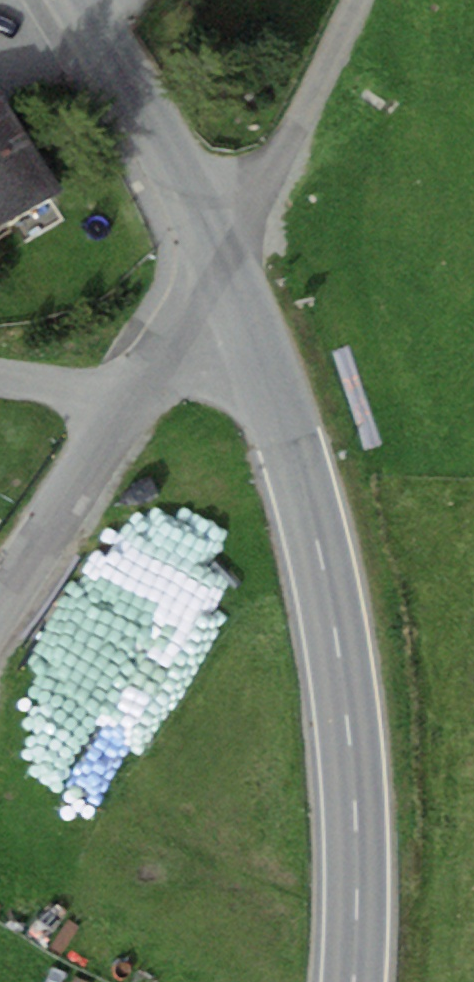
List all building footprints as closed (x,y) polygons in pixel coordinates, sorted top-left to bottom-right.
[(0,96),(0,227),(61,190),(3,94),(0,96)]
